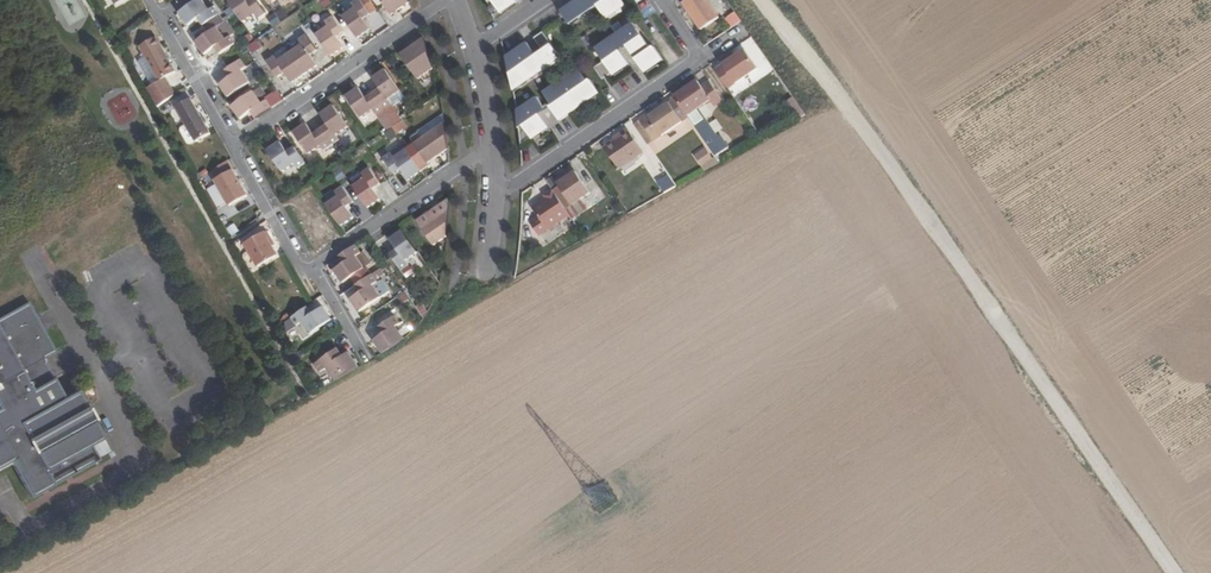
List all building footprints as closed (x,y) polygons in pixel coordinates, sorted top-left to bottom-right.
[(181,14),(190,26),(200,19),(205,26),(221,15),(216,8),(211,11),(203,0),(201,0),(181,14)] [(230,1),(239,14),(245,23),(257,15),(260,20),(267,15),(257,0),(255,0),(249,4),(246,0),(231,0),(230,1)] [(344,18),(359,39),(370,31),(363,20),(370,15),(359,0),(352,5),(356,10),(344,18)] [(412,0),(380,0),(386,9),(393,4),(398,12),(413,2),(412,0)] [(495,16),(501,12),(493,0),(489,0),(495,16)] [(501,12),(517,1),(517,0),(493,0),(501,12)] [(622,0),(578,0),(567,8),(562,11),(563,12),(569,22),(578,16),(580,18),(598,6),(605,16),(625,3),(622,0)] [(703,31),(721,19),(708,0),(691,0),(685,4),(703,31)] [(627,7),(625,3),(605,16),(608,20),(627,7)] [(617,32),(635,21),(630,14),(613,26),(617,32)] [(578,16),(569,22),(572,26),(580,20),(580,18),(578,16)] [(648,50),(658,65),(664,60),(640,25),(649,19),(648,17),(610,43),(618,55),(609,61),(619,76),(625,71),(620,64),(623,62),(626,67),(641,57),(642,56),(642,55),(634,45),(639,42),(642,40),(649,50),(648,50)] [(318,36),(332,57),(345,49),(337,38),(345,33),(335,18),(327,23),(330,27),(318,36)] [(664,60),(674,53),(676,52),(668,41),(666,43),(649,19),(640,25),(664,60)] [(198,38),(196,26),(185,28),(188,40),(198,38)] [(219,28),(198,43),(207,55),(217,48),(222,55),(238,44),(232,37),(228,40),(219,28)] [(530,41),(507,57),(515,87),(541,69),(542,71),(562,58),(544,32),(537,36),(544,46),(541,48),(537,50),(530,41)] [(304,46),(292,54),(306,75),(318,67),(311,56),(318,52),(308,36),(300,41),(304,46)] [(534,38),(541,48),(544,46),(537,36),(534,38)] [(141,46),(161,81),(177,72),(157,37),(141,46)] [(431,50),(427,37),(402,54),(419,79),(436,67),(435,64),(431,50)] [(259,55),(264,44),(254,40),(249,51),(259,55)] [(646,52),(639,42),(634,45),(642,55),(646,52)] [(728,53),(731,57),(745,47),(742,42),(728,53)] [(717,72),(730,91),(760,70),(747,52),(717,72)] [(664,60),(667,64),(677,57),(674,53),(664,60)] [(306,75),(292,54),(280,62),(277,57),(269,62),(280,77),(287,73),(294,83),(306,75)] [(641,57),(626,67),(629,71),(643,61),(641,57)] [(403,64),(398,58),(392,62),(396,68),(403,64)] [(660,68),(667,64),(664,60),(658,65),(660,68)] [(222,86),(230,98),(252,83),(243,71),(248,68),(243,61),(228,71),(233,78),(222,86)] [(515,87),(516,92),(543,73),(542,71),(541,69),(515,87)] [(382,89),(374,94),(385,110),(392,105),(389,100),(402,91),(387,70),(374,78),(382,89)] [(523,125),(533,139),(549,128),(541,117),(544,115),(552,109),(561,122),(580,109),(579,107),(599,92),(592,81),(588,84),(579,71),(545,95),(552,105),(546,110),(539,100),(518,114),(520,127),(523,125)] [(700,81),(678,97),(718,157),(732,148),(723,136),(721,138),(700,110),(712,101),(717,108),(725,102),(711,83),(704,88),(700,81)] [(385,110),(374,94),(367,100),(360,89),(347,97),(362,119),(374,110),(377,115),(385,110)] [(253,111),(258,119),(273,108),(268,101),(263,104),(255,92),(234,106),(242,119),(253,111)] [(602,96),(599,92),(579,107),(580,109),(581,110),(602,96)] [(193,98),(179,106),(187,121),(182,124),(181,127),(190,142),(193,143),(198,140),(199,141),(213,133),(193,98)] [(643,120),(657,141),(685,122),(672,103),(653,116),(651,115),(643,120)] [(329,125),(323,130),(333,145),(340,141),(337,136),(348,128),(334,106),(322,114),(329,125)] [(396,111),(390,115),(396,124),(402,120),(396,111)] [(541,117),(549,128),(550,130),(554,128),(544,115),(541,117)] [(406,132),(400,122),(395,125),(392,127),(399,137),(406,132)] [(450,135),(448,123),(424,139),(420,133),(412,138),(430,165),(451,150),(450,135)] [(333,145),(323,130),(316,135),(308,124),(297,132),(312,154),(323,146),(326,151),(333,145)] [(523,125),(520,127),(522,147),(533,139),(523,125)] [(623,137),(617,141),(607,147),(622,169),(646,152),(630,129),(622,135),(623,137)] [(308,163),(298,147),(290,152),(283,141),(271,149),(285,171),(297,163),(301,168),(308,163)] [(408,151),(404,145),(392,153),(393,155),(396,160),(408,151)] [(695,153),(703,171),(718,165),(710,147),(695,153)] [(396,160),(393,155),(385,160),(396,175),(403,170),(410,181),(423,173),(408,151),(396,160)] [(230,160),(213,171),(218,179),(234,169),(230,160)] [(339,181),(347,176),(340,165),(332,171),(339,181)] [(234,169),(218,179),(232,205),(248,196),(234,169)] [(367,178),(355,187),(370,208),(381,200),(374,189),(381,184),(370,169),(363,174),(367,178)] [(567,179),(566,176),(558,182),(574,205),(593,193),(578,172),(571,176),(567,179)] [(655,180),(665,194),(677,185),(667,172),(655,180)] [(341,197),(329,205),(343,226),(355,218),(348,207),(355,202),(345,187),(337,192),(341,197)] [(542,236),(572,215),(555,191),(547,196),(549,199),(535,208),(541,216),(532,222),(542,236)] [(435,246),(450,235),(451,223),(452,208),(452,199),(419,222),(435,246)] [(408,261),(420,252),(404,231),(393,240),(400,250),(393,255),(404,270),(411,265),(408,261)] [(248,244),(261,267),(280,256),(272,241),(274,240),(270,232),(248,244)] [(378,241),(387,255),(397,249),(388,235),(378,241)] [(357,244),(342,256),(347,263),(338,270),(346,282),(354,277),(359,284),(373,274),(380,270),(366,250),(363,252),(357,244)] [(380,270),(373,274),(377,279),(385,273),(383,271),(381,269),(380,270)] [(373,274),(359,284),(364,292),(353,300),(361,312),(382,297),(374,285),(378,282),(377,279),(373,274)] [(10,459),(32,496),(101,458),(93,444),(106,437),(87,404),(79,388),(66,395),(55,376),(44,357),(57,350),(45,330),(38,316),(29,301),(0,317),(0,465),(10,459)] [(314,314),(309,306),(294,317),(299,324),(304,321),(312,333),(333,319),(324,307),(314,314)] [(383,353),(397,345),(406,339),(398,327),(405,322),(399,314),(381,326),(386,334),(375,342),(383,353)] [(336,380),(359,367),(351,353),(340,360),(335,352),(316,364),(321,372),(328,368),(336,380)]
